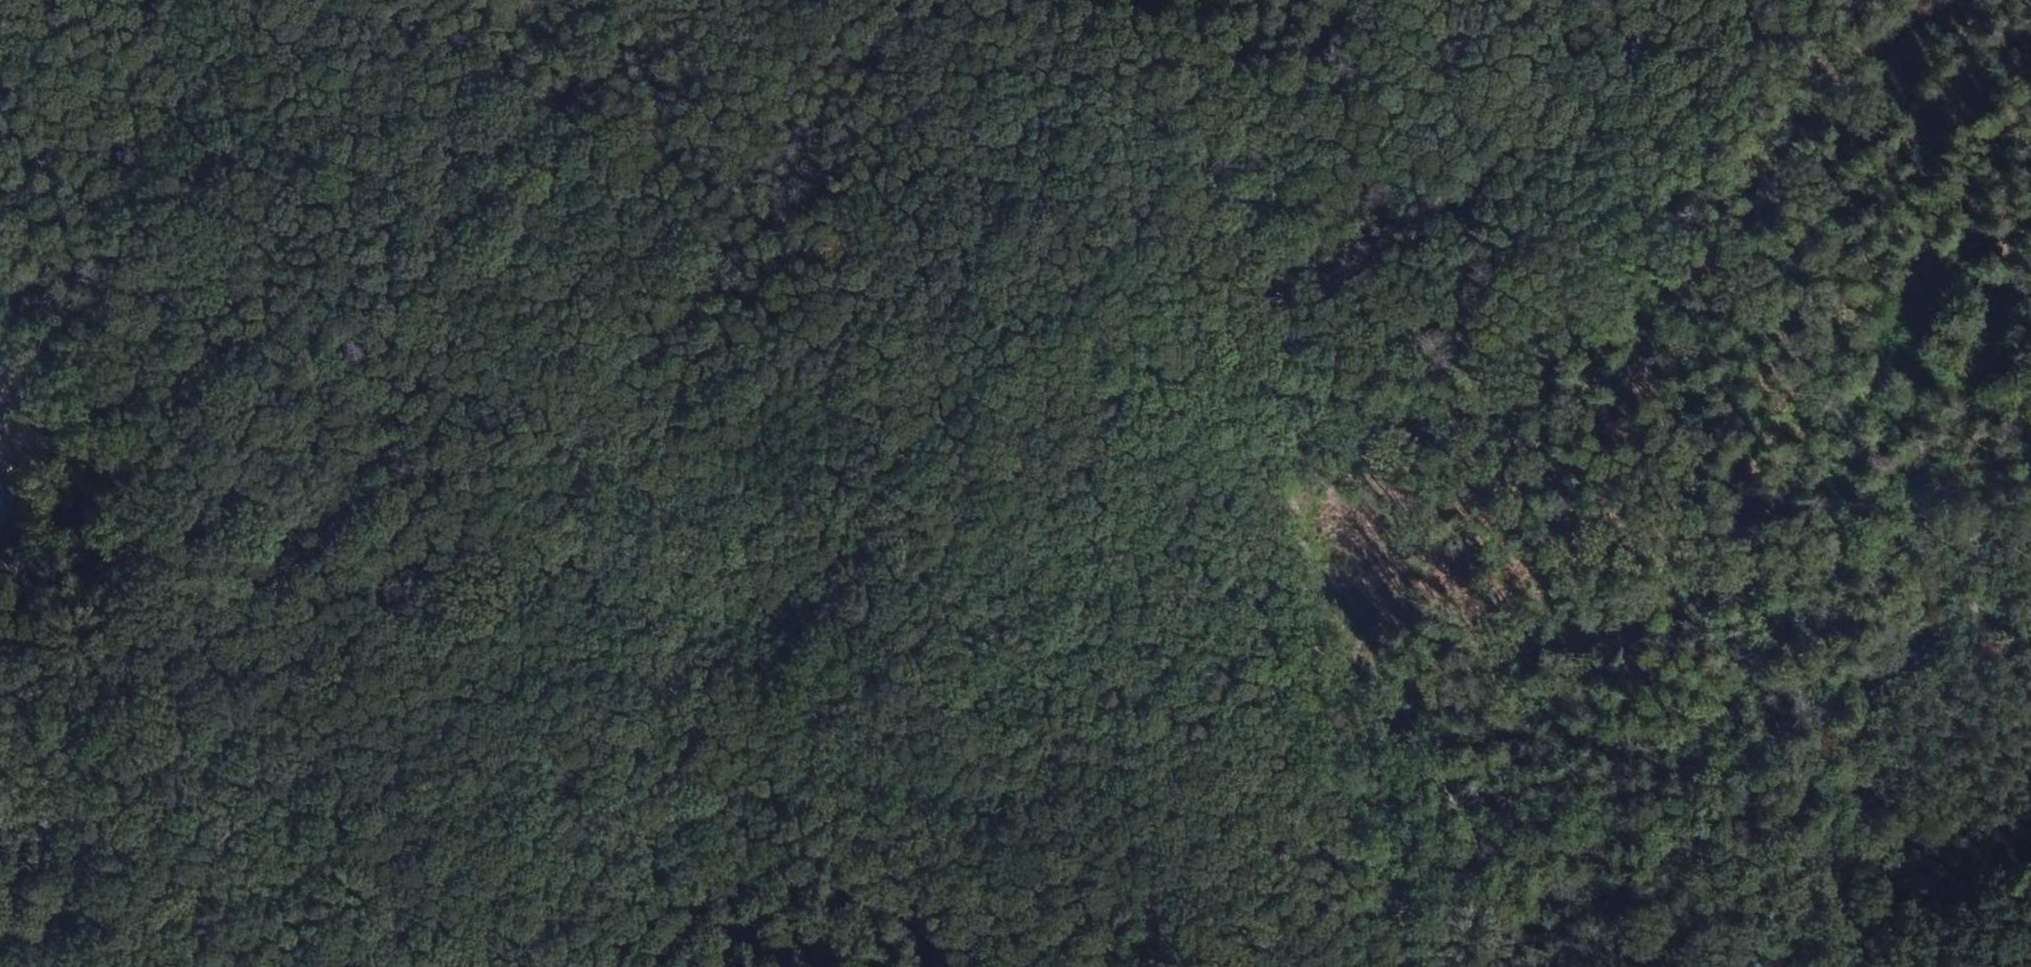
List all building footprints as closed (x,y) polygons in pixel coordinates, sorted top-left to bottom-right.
[(12,489),(0,485),(0,514),(12,489)]
